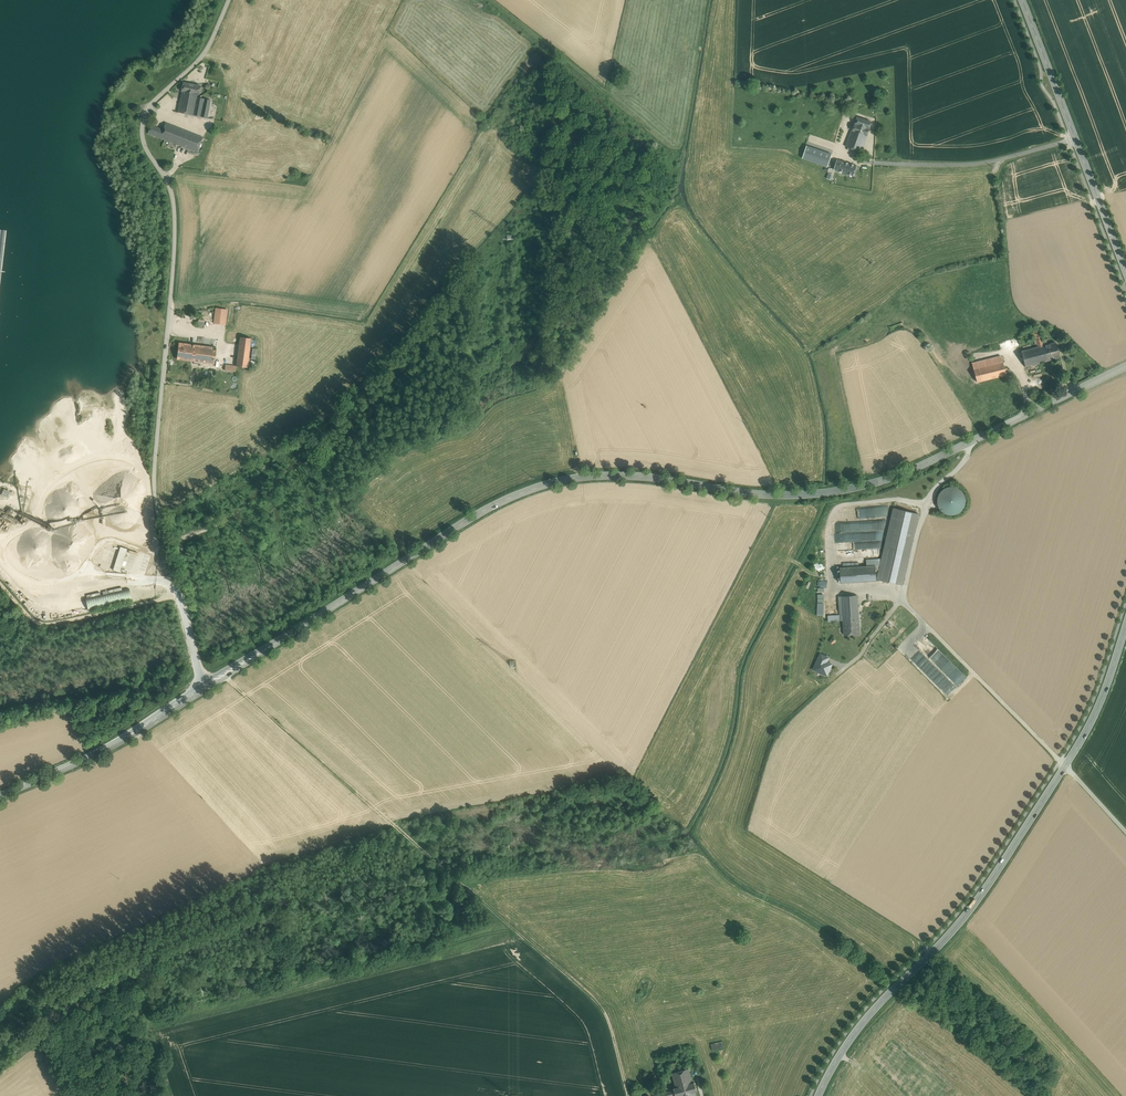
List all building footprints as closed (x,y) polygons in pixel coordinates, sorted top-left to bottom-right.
[(200,86),(183,82),(181,91),(182,91),(197,94),(199,95),(200,86)] [(197,94),(182,91),(178,112),(193,115),(207,118),(211,100),(197,97),(197,94)] [(856,126),(870,131),(872,123),(858,119),(856,126)] [(202,137),(165,123),(163,129),(159,138),(196,152),(202,137)] [(163,129),(151,125),(148,133),(159,138),(163,129)] [(854,132),(868,137),(870,131),(856,126),(854,132)] [(846,148),(862,153),(868,137),(854,132),(852,131),(846,148)] [(227,151),(227,147),(227,144),(225,141),(222,139),(218,138),(215,139),(212,141),(210,144),(209,148),(210,151),(212,154),(215,156),(218,157),(222,156),(225,154),(227,151)] [(839,161),(841,156),(810,146),(805,161),(836,171),(839,161)] [(858,167),(839,161),(836,171),(855,177),(858,167)] [(227,309),(216,308),(214,323),(225,325),(227,309)] [(1017,332),(1018,329),(1018,327),(1016,325),(1015,323),(1012,322),(1010,321),(1007,322),(1005,323),(1003,325),(1002,328),(1002,330),(1003,333),(1005,335),(1007,336),(1009,337),(1012,337),(1014,336),(1016,334),(1017,332)] [(1037,344),(1038,347),(1043,346),(1042,341),(1039,328),(1032,330),(1036,344),(1037,344)] [(1030,331),(1028,330),(1025,330),(1022,331),(1021,333),(1020,335),(1020,338),(1021,340),(1024,341),(1026,342),(1029,341),(1031,339),(1032,336),(1031,334),(1030,331)] [(251,338),(240,337),(236,366),(247,367),(251,338)] [(1005,350),(1020,346),(1018,338),(1003,342),(1004,348),(1005,350)] [(1004,348),(1003,342),(996,343),(997,350),(1004,348)] [(1038,347),(1022,351),(1026,366),(1060,357),(1056,342),(1048,344),(1043,346),(1038,347)] [(196,345),(179,343),(177,359),(194,361),(196,345)] [(216,348),(200,346),(196,345),(194,361),(214,363),(216,348)] [(1006,374),(1002,356),(997,357),(998,363),(974,369),(977,382),(1006,374)] [(4,489),(1,494),(7,497),(10,491),(4,489)] [(911,512),(894,508),(886,546),(903,549),(911,512)] [(847,531),(848,541),(884,539),(883,521),(838,524),(838,532),(847,531)] [(903,549),(886,546),(878,578),(895,582),(903,549)] [(127,549),(121,547),(113,570),(120,572),(127,549)] [(875,565),(840,568),(841,583),(876,580),(875,565)] [(829,584),(826,582),(823,581),(819,582),(817,584),(815,587),(815,591),(816,594),(818,596),(821,597),(825,597),(828,596),(830,593),(831,590),(830,587),(829,584)] [(129,588),(85,598),(88,610),(132,600),(129,588)] [(839,596),(840,615),(828,615),(828,621),(843,621),(859,620),(857,595),(839,596)] [(843,621),(844,635),(859,634),(859,620),(843,621)] [(925,636),(916,645),(935,664),(944,655),(925,636)] [(832,663),(827,661),(828,656),(818,652),(811,670),(826,676),(832,663)] [(965,675),(954,668),(953,670),(957,672),(955,676),(956,677),(952,682),(958,685),(965,675)] [(722,1042),(711,1044),(712,1050),(724,1047),(722,1042)] [(672,1073),(676,1087),(674,1088),(674,1090),(676,1095),(679,1095),(695,1092),(697,1091),(694,1082),(692,1083),(688,1068),(672,1073)]
